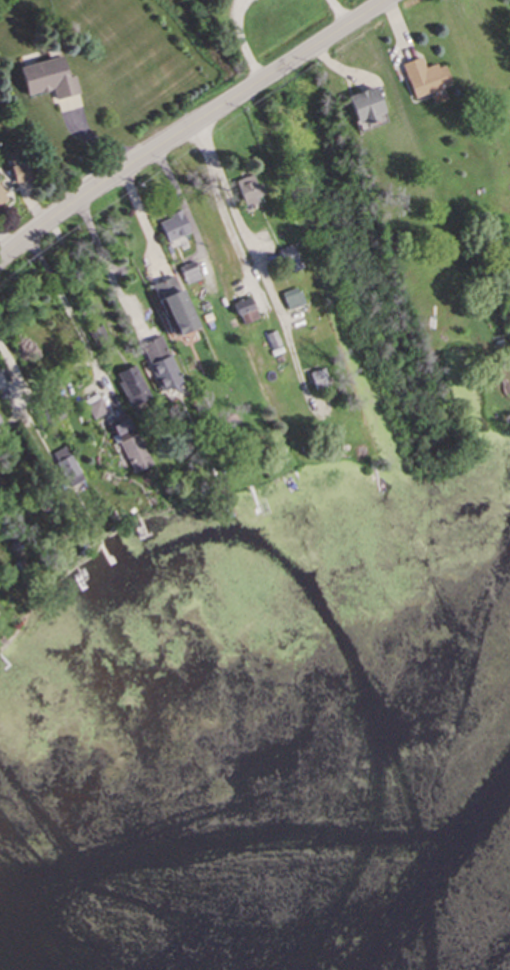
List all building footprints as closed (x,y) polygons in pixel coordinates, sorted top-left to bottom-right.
[(82,110),(71,58),(23,69),(30,99),(55,94),(60,114),(82,110)] [(403,67),(416,102),(432,96),(436,106),(447,102),(444,91),(454,88),(446,65),(427,72),(423,60),(403,67)] [(351,98),(361,129),(389,119),(379,89),(351,98)] [(14,170),(18,185),(35,180),(32,165),(14,170)] [(265,200),(257,177),(237,183),(245,207),(265,200)] [(11,199),(0,187),(0,210),(11,199)] [(192,235),(183,214),(160,224),(169,246),(192,235)] [(203,283),(200,269),(183,272),(186,286),(203,283)] [(179,278),(155,288),(177,341),(201,331),(179,278)] [(306,307),(301,290),(282,296),(288,313),(306,307)] [(244,328),(261,321),(251,298),(234,305),(244,328)] [(162,392),(180,389),(174,359),(156,362),(162,392)] [(117,377),(132,410),(151,401),(136,368),(117,377)] [(315,393),(332,389),(328,371),(311,375),(315,393)] [(148,459),(137,437),(122,445),(133,467),(148,459)]
